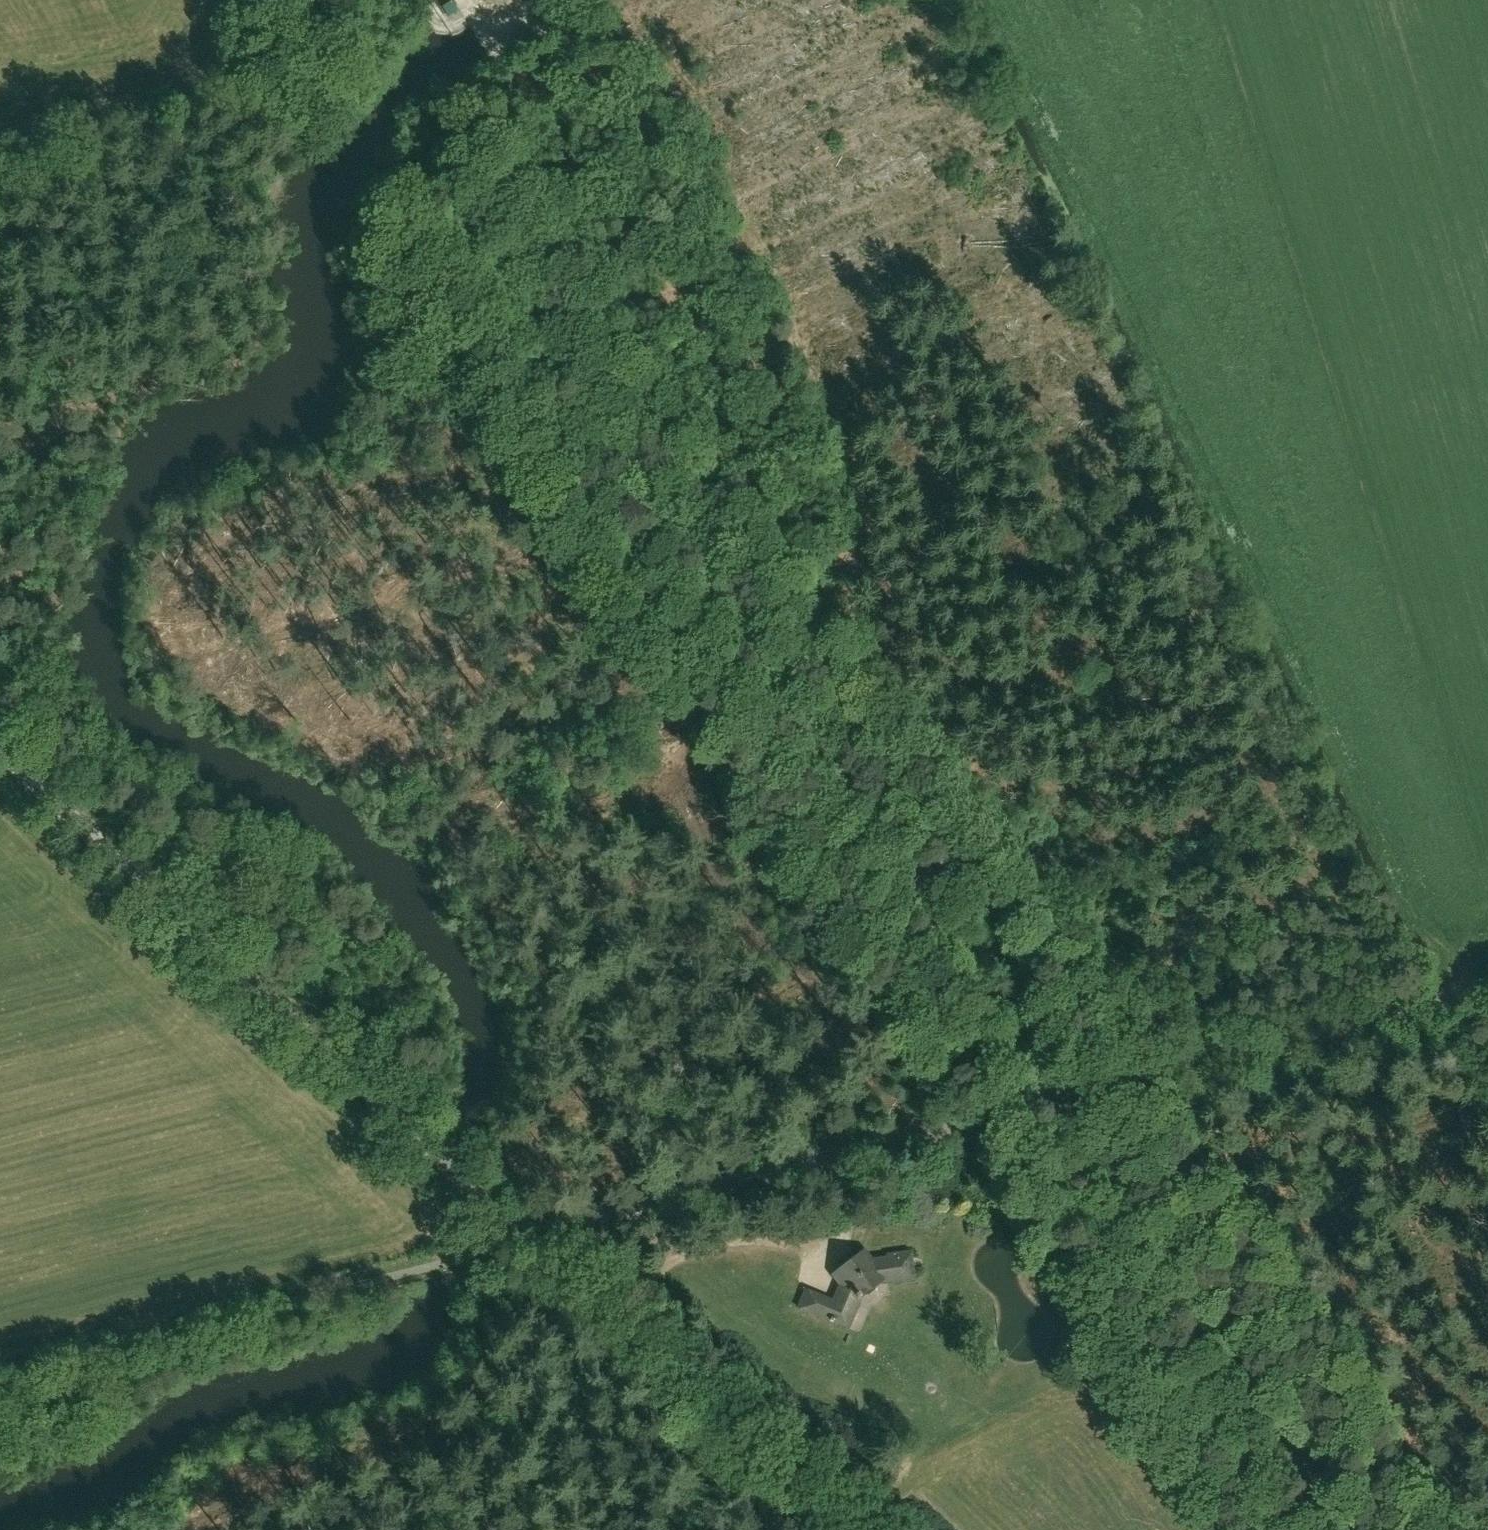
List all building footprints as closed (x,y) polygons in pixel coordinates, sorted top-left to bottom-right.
[(451,2),(442,8),(449,17),(458,11),(451,2)] [(913,1277),(908,1250),(887,1253),(888,1258),(872,1261),(870,1262),(862,1252),(834,1273),(842,1283),(840,1285),(833,1302),(804,1289),(797,1306),(846,1327),(859,1298),(880,1282),(913,1277)]
